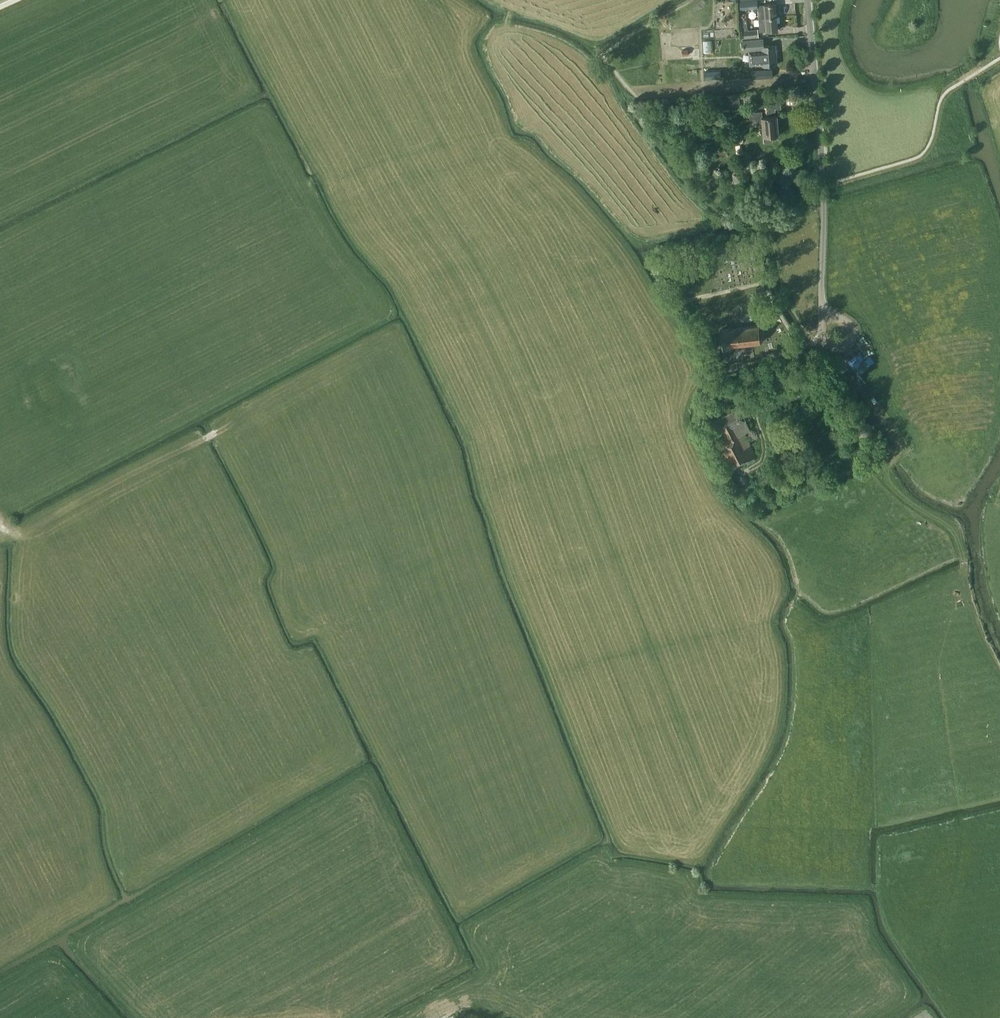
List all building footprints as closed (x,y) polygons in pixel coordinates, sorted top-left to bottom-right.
[(764,17),(777,16),(775,3),(763,4),(763,5),(758,5),(758,9),(763,9),(764,17)] [(765,31),(778,30),(777,16),(764,17),(759,18),(760,31),(765,31)] [(742,38),(757,37),(756,29),(741,30),(742,38)] [(752,65),(762,64),(762,65),(776,64),(775,45),(763,46),(762,38),(741,40),(742,50),(751,49),(752,65)] [(713,51),(713,39),(704,39),(704,51),(713,51)] [(753,70),(753,77),(773,76),(773,69),(753,70)] [(726,95),(727,110),(740,109),(739,94),(726,95)] [(772,142),(771,135),(779,135),(777,115),(775,115),(775,109),(781,109),(780,100),(765,101),(767,116),(761,116),(761,111),(748,112),(749,126),(761,124),(762,136),(763,136),(764,142),(772,142)] [(760,342),(764,335),(764,328),(758,324),(721,329),(723,346),(760,342)] [(860,350),(848,359),(854,367),(856,365),(860,371),(871,364),(860,350)] [(729,468),(755,456),(743,432),(749,429),(738,407),(713,419),(718,430),(722,428),(725,435),(715,440),(729,468)]
